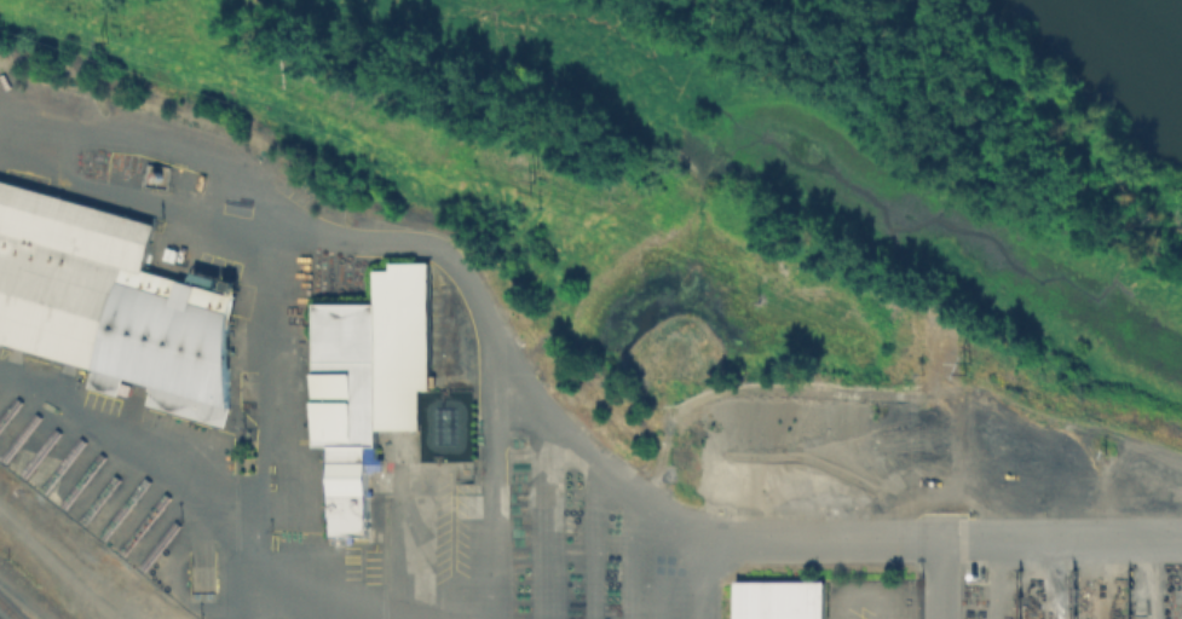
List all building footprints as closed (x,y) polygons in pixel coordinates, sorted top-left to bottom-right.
[(92,369),(0,342),(0,179),(158,226),(145,271),(238,297),(232,319),(237,382),(224,427),(148,405),(151,393),(146,392),(148,386),(121,377),(115,395),(87,387),(92,369)] [(384,273),(384,265),(421,265),(421,392),(417,392),(417,436),(369,436),(369,462),(380,461),(380,474),(361,474),(361,538),(321,538),(321,450),(306,450),(306,306),(367,306),(367,273),(384,273)] [(823,578),(823,618),(733,618),(733,579),(823,578)]
